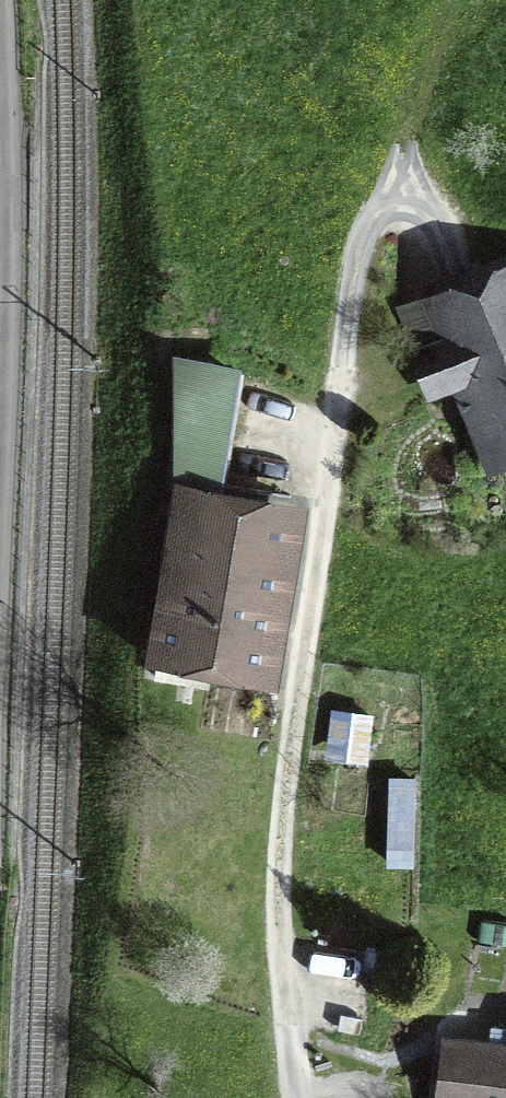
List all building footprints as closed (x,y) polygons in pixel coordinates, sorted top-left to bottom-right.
[(502,448),(505,447),(505,266),(440,293),(459,341),(415,358),(427,388),(470,368),(502,448)] [(222,485),(240,372),(177,362),(176,478),(222,485)] [(171,580),(158,651),(266,669),(288,540),(280,512),(207,499),(193,584),(171,580)] [(440,1097),(505,1097),(505,1048),(447,1041),(440,1097)]
